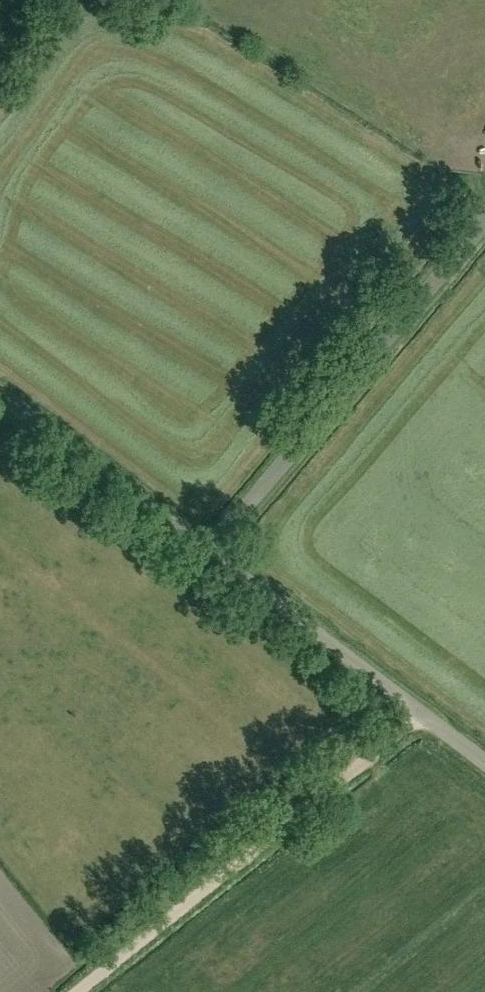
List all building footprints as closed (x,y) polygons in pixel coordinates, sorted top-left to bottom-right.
[(342,746),(335,751),(339,757),(346,752),(342,746)]
